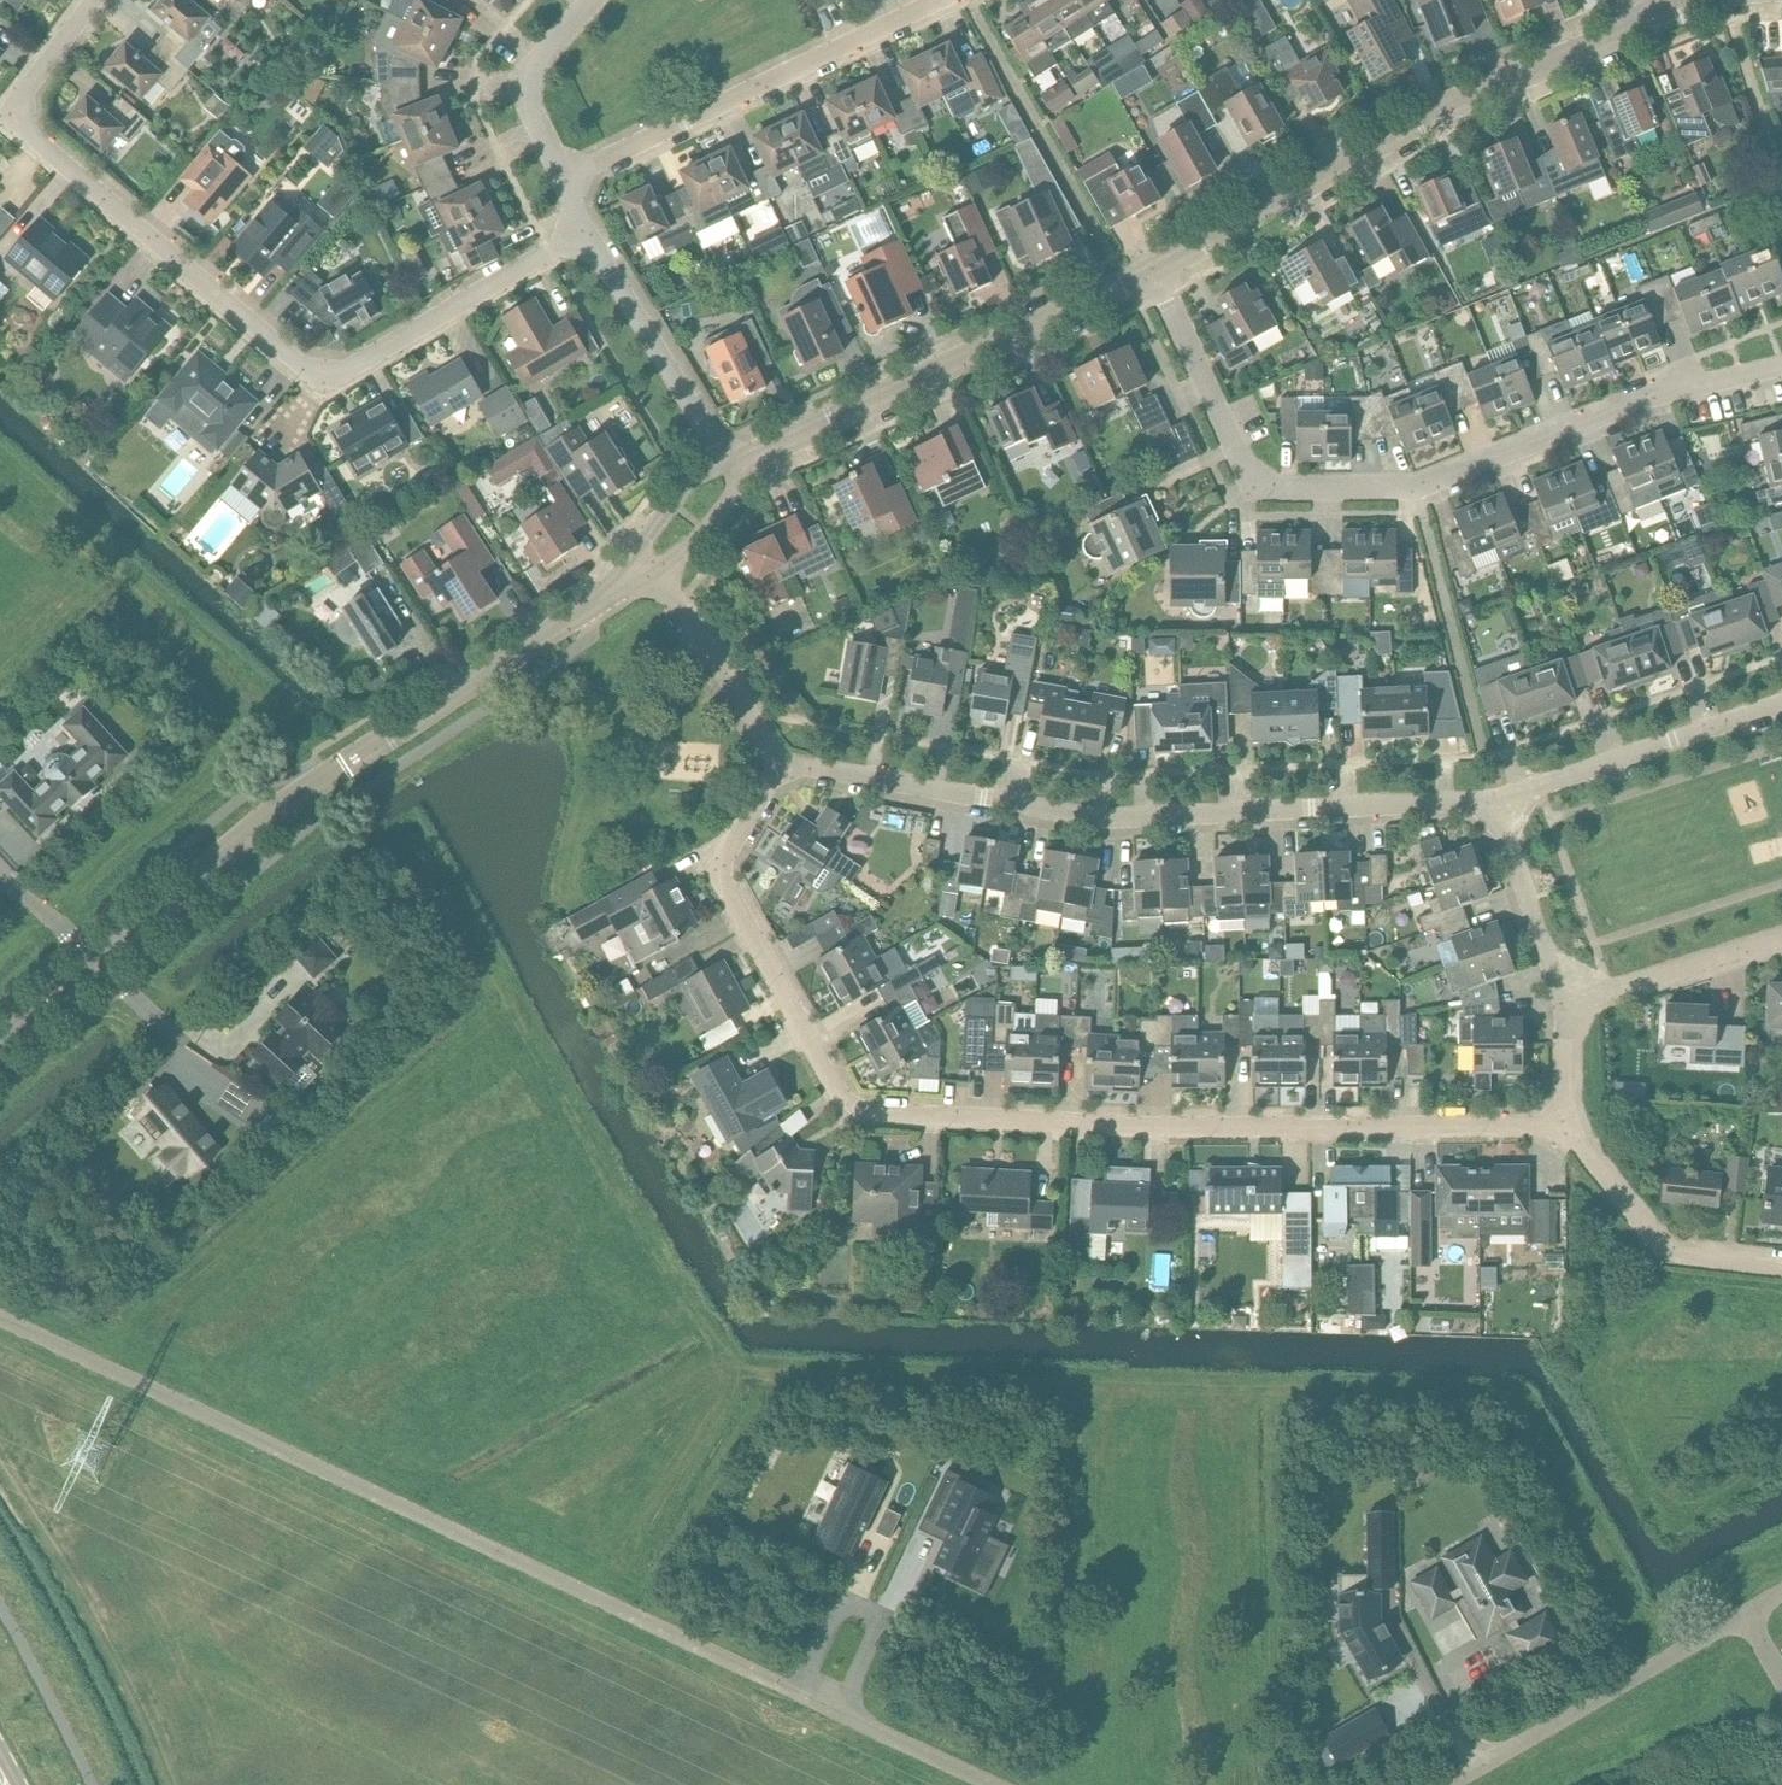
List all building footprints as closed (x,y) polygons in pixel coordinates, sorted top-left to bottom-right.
[(18,9),(25,0),(6,0),(18,9)] [(155,12),(167,22),(162,27),(168,32),(159,44),(189,70),(207,48),(200,42),(201,41),(195,36),(210,18),(188,0),(159,0),(158,2),(158,7),(155,12)] [(236,24),(252,5),(251,0),(208,0),(236,24)] [(388,13),(449,44),(451,41),(452,41),(457,39),(462,29),(460,24),(459,24),(461,20),(447,13),(450,7),(445,4),(449,0),(407,0),(406,1),(404,0),(394,0),(388,13)] [(1020,7),(1026,16),(1049,51),(1050,51),(1054,57),(1075,43),(1073,41),(1046,0),(1030,0),(1020,7)] [(1094,27),(1076,0),(1046,0),(1073,41),(1094,27)] [(1094,27),(1115,14),(1107,1),(1107,0),(1076,0),(1094,27)] [(1185,10),(1193,22),(1210,11),(1203,0),(1201,0),(1185,10)] [(1210,4),(1217,16),(1239,2),(1237,0),(1216,0),(1210,4)] [(1253,41),(1276,27),(1261,0),(1256,0),(1236,11),(1253,41)] [(1349,34),(1374,81),(1407,63),(1397,45),(1412,37),(1392,0),(1349,0),(1358,18),(1361,17),(1365,25),(1349,34)] [(1419,4),(1437,48),(1474,33),(1469,20),(1484,13),(1478,0),(1428,0),(1419,4)] [(1496,5),(1503,21),(1507,19),(1508,23),(1525,17),(1523,13),(1542,5),(1540,0),(1499,0),(1500,3),(1496,5)] [(1192,24),(1185,12),(1163,26),(1170,38),(1192,24)] [(449,44),(388,13),(386,15),(389,16),(374,46),(379,49),(373,61),(374,84),(381,84),(420,83),(420,67),(423,61),(437,68),(439,64),(440,64),(445,63),(450,53),(448,48),(448,47),(449,44)] [(1026,16),(1005,30),(1036,78),(1058,64),(1054,57),(1050,51),(1049,51),(1026,16)] [(1158,29),(1157,30),(1136,44),(1139,48),(1143,54),(1165,40),(1158,29)] [(1300,63),(1285,37),(1259,52),(1282,93),(1295,86),(1310,112),(1316,108),(1319,109),(1321,109),(1324,109),(1326,108),(1329,107),(1331,105),(1333,104),(1334,102),(1335,99),(1336,97),(1343,93),(1333,77),(1338,74),(1324,50),(1300,63)] [(110,64),(107,68),(142,98),(157,81),(163,86),(171,93),(190,71),(189,70),(159,44),(149,55),(143,50),(139,56),(127,45),(123,50),(117,49),(109,58),(110,63),(110,64)] [(926,56),(925,56),(944,95),(952,112),(954,117),(958,115),(963,117),(975,111),(977,106),(979,110),(1002,99),(987,66),(985,63),(981,54),(959,64),(949,45),(947,46),(942,44),(928,50),(926,56)] [(1139,48),(1118,62),(1126,74),(1148,61),(1143,54),(1139,48)] [(925,56),(901,68),(915,97),(902,102),(915,129),(952,112),(944,95),(925,56)] [(1758,61),(1773,111),(1781,110),(1781,59),(1758,61)] [(1690,111),(1672,118),(1684,147),(1712,136),(1702,113),(1709,111),(1711,114),(1713,117),(1716,119),(1719,121),(1723,123),(1727,124),(1730,124),(1734,124),(1738,123),(1738,125),(1740,124),(1721,79),(1716,81),(1707,60),(1674,73),(1690,111)] [(1097,76),(1105,88),(1126,74),(1118,62),(1097,76)] [(1213,116),(1227,108),(1249,146),(1258,141),(1263,145),(1276,137),(1275,131),(1279,129),(1271,114),(1275,112),(1260,85),(1242,95),(1227,67),(1196,86),(1199,91),(1213,116)] [(1090,72),(1072,84),(1080,96),(1098,84),(1090,72)] [(1133,92),(1124,77),(1114,83),(1123,98),(1133,92)] [(876,80),(852,91),(871,130),(894,119),(902,136),(915,129),(902,102),(890,108),(876,80)] [(1064,82),(1043,96),(1053,112),(1074,98),(1064,82)] [(421,98),(420,83),(381,84),(381,107),(387,122),(396,119),(405,141),(448,124),(447,120),(449,115),(445,105),(440,103),(438,99),(423,105),(421,98)] [(1599,120),(1616,160),(1640,150),(1635,137),(1660,127),(1643,87),(1609,101),(1614,114),(1599,120)] [(875,139),(871,130),(852,91),(828,103),(841,132),(829,137),(842,164),(856,158),(852,150),(875,139)] [(1197,137),(1218,125),(1213,116),(1199,91),(1177,104),(1190,124),(1161,140),(1186,187),(1216,170),(1197,137)] [(149,121),(120,96),(110,108),(104,103),(100,108),(88,98),(68,121),(78,130),(78,136),(87,143),(92,143),(93,142),(103,151),(118,134),(129,143),(149,121)] [(226,106),(216,97),(205,110),(216,119),(226,106)] [(842,164),(829,137),(816,143),(803,114),(779,126),(798,165),(806,182),(842,164)] [(1559,154),(1541,161),(1556,197),(1589,183),(1606,176),(1598,157),(1580,115),(1548,129),(1556,147),(1559,154)] [(1021,119),(1008,126),(1016,142),(1017,143),(1030,136),(1021,119)] [(417,172),(425,188),(452,175),(446,163),(443,155),(458,149),(456,145),(457,145),(459,140),(455,129),(450,127),(449,127),(448,124),(405,141),(417,172)] [(774,177),(798,165),(779,126),(755,137),(768,166),(756,172),(769,199),(782,193),(774,177)] [(326,128),(307,150),(319,160),(326,151),(338,138),(326,128)] [(239,143),(234,143),(221,132),(181,179),(193,190),(184,201),(212,225),(252,177),(241,168),(248,161),(247,150),(239,143)] [(1031,255),(1035,263),(1072,246),(1048,195),(1060,190),(1031,137),(1014,146),(1038,198),(1012,210),(1010,206),(995,213),(1017,261),(1031,255)] [(1556,197),(1541,161),(1540,159),(1527,165),(1517,139),(1480,155),(1498,199),(1518,190),(1526,210),(1556,197)] [(730,149),(706,161),(732,217),(769,199),(756,172),(744,178),(730,149)] [(337,160),(326,151),(319,160),(329,169),(337,160)] [(1111,153),(1078,172),(1098,207),(1117,196),(1129,219),(1139,213),(1140,216),(1153,209),(1151,206),(1161,201),(1140,163),(1122,173),(1111,153)] [(688,187),(676,192),(696,234),(732,217),(706,161),(682,172),(688,187)] [(1703,164),(1693,168),(1700,186),(1710,181),(1703,164)] [(967,177),(975,195),(993,187),(985,169),(967,177)] [(1449,174),(1416,189),(1432,225),(1440,243),(1442,243),(1440,240),(1456,233),(1457,236),(1489,222),(1473,187),(1472,183),(1456,190),(1453,182),(1449,174)] [(436,199),(451,229),(492,209),(491,206),(491,205),(493,200),(488,190),(483,189),(482,189),(481,185),(466,192),(463,185),(458,188),(452,175),(425,188),(431,202),(436,199)] [(1769,181),(1756,185),(1760,197),(1773,193),(1769,181)] [(676,192),(656,202),(650,188),(622,201),(628,213),(626,218),(631,229),(636,230),(637,233),(642,242),(658,235),(664,248),(675,243),(680,253),(700,243),(696,234),(676,192)] [(1697,194),(1674,203),(1681,221),(1704,212),(1697,195),(1697,194)] [(855,198),(842,204),(849,217),(861,211),(855,198)] [(289,218),(270,203),(232,248),(266,277),(278,262),(290,272),(323,232),(297,209),(289,218)] [(941,261),(938,262),(945,278),(948,276),(957,295),(968,290),(970,294),(992,283),(981,258),(997,251),(976,206),(944,221),(956,247),(938,255),(941,261)] [(1382,208),(1349,226),(1372,267),(1390,257),(1399,274),(1429,257),(1405,215),(1391,223),(1382,208)] [(492,209),(451,229),(439,234),(449,255),(460,249),(471,272),(499,259),(490,240),(504,233),(502,229),(503,229),(504,224),(499,214),(494,212),(492,209)] [(855,216),(862,243),(888,237),(881,210),(855,216)] [(1718,213),(1703,219),(1707,229),(1722,223),(1718,213)] [(41,219),(6,259),(55,300),(89,260),(41,219)] [(1692,235),(1707,229),(1703,219),(1688,225),(1692,235)] [(1746,256),(1764,300),(1781,293),(1781,274),(1776,260),(1781,258),(1781,225),(1765,232),(1770,246),(1746,256)] [(391,238),(400,252),(410,246),(401,232),(391,238)] [(630,236),(628,240),(632,248),(642,242),(637,233),(630,236)] [(419,255),(439,263),(444,250),(438,248),(441,243),(427,237),(419,255)] [(762,237),(748,243),(757,261),(771,255),(762,237)] [(869,273),(847,283),(865,323),(865,330),(868,334),(873,336),(878,334),(882,329),(912,315),(904,296),(921,288),(900,241),(862,259),(869,273)] [(1324,307),(1363,285),(1346,255),(1332,262),(1321,242),(1282,264),(1295,287),(1308,279),(1324,307)] [(414,247),(399,254),(412,281),(427,274),(414,247)] [(755,262),(748,248),(734,255),(741,269),(755,262)] [(1583,261),(1578,249),(1558,257),(1562,269),(1583,261)] [(1746,256),(1721,266),(1741,315),(1740,310),(1764,300),(1746,256)] [(1574,270),(1578,280),(1593,274),(1589,264),(1574,270)] [(1716,325),(1741,315),(1721,266),(1720,266),(1722,270),(1698,280),(1716,325)] [(833,268),(825,272),(829,279),(836,276),(833,268)] [(1563,286),(1578,280),(1574,270),(1559,276),(1563,286)] [(311,271),(291,295),(303,306),(304,305),(326,324),(337,317),(342,327),(357,318),(361,324),(380,313),(370,297),(375,294),(363,273),(350,280),(347,275),(324,289),(320,286),(323,282),(311,271)] [(1520,285),(1514,272),(1500,277),(1506,291),(1520,285)] [(1668,275),(1653,281),(1659,295),(1674,289),(1668,275)] [(934,279),(923,284),(927,292),(938,286),(934,279)] [(740,291),(738,280),(714,285),(716,296),(740,291)] [(1691,334),(1716,325),(1698,280),(1674,289),(1691,334)] [(1653,281),(1638,287),(1644,301),(1659,295),(1653,281)] [(808,308),(783,319),(798,351),(796,352),(795,354),(800,365),(802,365),(804,364),(807,369),(843,352),(837,339),(828,318),(843,311),(830,283),(822,286),(802,296),(808,308)] [(1228,319),(1208,330),(1230,369),(1253,356),(1246,344),(1277,326),(1257,290),(1250,293),(1245,284),(1217,300),(1228,319)] [(1534,297),(1538,320),(1561,317),(1558,294),(1534,297)] [(109,295),(73,337),(109,368),(116,360),(132,374),(170,328),(137,300),(128,311),(109,295)] [(1644,301),(1619,311),(1637,356),(1662,346),(1655,327),(1669,322),(1659,295),(1644,301)] [(509,356),(527,387),(585,353),(587,356),(599,349),(592,337),(593,337),(577,310),(563,318),(566,322),(553,330),(535,301),(504,319),(521,348),(509,356)] [(1614,370),(1594,321),(1590,311),(1566,321),(1571,335),(1589,380),(1614,370)] [(1619,311),(1594,321),(1614,370),(1615,370),(1613,365),(1637,356),(1619,311)] [(752,319),(703,342),(711,359),(708,364),(708,370),(710,375),(715,378),(721,379),(732,404),(766,388),(758,370),(772,363),(752,319)] [(1517,357),(1493,366),(1510,411),(1535,401),(1528,383),(1543,377),(1527,336),(1521,322),(1506,328),(1517,357)] [(1564,390),(1589,380),(1571,335),(1547,345),(1542,330),(1527,336),(1543,377),(1557,371),(1564,390)] [(1172,427),(1156,394),(1143,400),(1138,389),(1147,385),(1129,346),(1075,371),(1079,380),(1073,383),(1081,400),(1087,402),(1089,401),(1093,410),(1124,396),(1142,433),(1149,430),(1152,435),(1172,445),(1167,460),(1171,469),(1200,456),(1184,422),(1172,427)] [(199,353),(159,400),(176,414),(184,404),(209,425),(201,435),(218,449),(258,402),(199,353)] [(427,373),(409,384),(432,423),(481,394),(461,362),(431,380),(427,373)] [(1510,411),(1493,366),(1468,376),(1462,362),(1447,368),(1463,408),(1478,403),(1485,421),(1510,411)] [(1306,371),(1305,380),(1323,380),(1323,365),(1306,371)] [(43,385),(52,374),(43,366),(33,377),(43,385)] [(1449,414),(1463,408),(1447,368),(1432,374),(1438,388),(1413,398),(1431,442),(1456,433),(1449,414)] [(501,433),(527,418),(509,388),(483,404),(501,433)] [(1043,409),(1034,390),(987,411),(1005,449),(1026,439),(1029,445),(1046,437),(1053,452),(1076,442),(1058,402),(1043,409)] [(1431,442),(1413,398),(1410,390),(1385,400),(1382,391),(1367,397),(1370,413),(1375,440),(1398,434),(1406,452),(1431,442)] [(1351,397),(1324,397),(1324,413),(1324,461),(1352,461),(1351,441),(1351,413),(1351,397)] [(1367,397),(1351,397),(1351,413),(1370,413),(1367,397)] [(1297,461),(1324,461),(1324,413),(1298,413),(1297,398),(1281,398),(1282,428),(1297,428),(1297,461)] [(359,475),(423,437),(410,415),(396,423),(382,400),(361,412),(364,416),(334,433),(359,475)] [(1512,416),(1517,428),(1522,425),(1517,413),(1512,416)] [(545,414),(532,422),(540,434),(552,426),(545,414)] [(1781,459),(1781,431),(1773,433),(1770,417),(1740,424),(1744,440),(1759,437),(1765,463),(1781,459)] [(924,492),(934,487),(944,508),(986,487),(957,425),(940,434),(941,436),(916,448),(923,464),(914,469),(924,492)] [(622,449),(618,448),(616,450),(606,434),(590,445),(579,428),(566,437),(558,426),(540,438),(573,489),(587,480),(601,501),(635,479),(632,474),(634,473),(635,469),(631,463),(627,462),(626,459),(626,455),(622,449)] [(1700,484),(1684,443),(1670,449),(1662,431),(1637,440),(1661,500),(1700,484)] [(229,458),(246,438),(240,433),(222,453),(229,458)] [(524,547),(536,565),(544,560),(548,566),(578,546),(570,534),(586,524),(556,478),(561,475),(556,468),(538,437),(486,468),(497,487),(518,474),(522,478),(527,480),(531,481),(535,480),(540,478),(548,490),(544,493),(542,497),(541,502),(542,507),(543,512),(522,526),(532,542),(524,547)] [(1661,500),(1637,440),(1612,450),(1619,469),(1605,475),(1621,515),(1661,500)] [(233,483),(221,497),(251,522),(262,508),(265,510),(264,511),(263,512),(263,513),(262,514),(262,515),(262,516),(262,517),(262,519),(262,520),(262,521),(263,522),(263,523),(264,524),(265,525),(265,526),(266,527),(267,527),(268,528),(269,528),(270,529),(271,529),(272,529),(273,530),(274,530),(275,530),(276,529),(277,529),(278,529),(279,529),(280,528),(281,527),(282,527),(282,526),(283,525),(284,525),(284,524),(285,523),(285,522),(285,521),(286,520),(286,519),(286,518),(286,517),(286,516),(285,515),(285,514),(285,513),(284,512),(320,491),(321,490),(308,469),(300,455),(278,468),(259,452),(233,483)] [(1765,463),(1771,489),(1756,492),(1760,508),(1781,503),(1781,459),(1765,463)] [(1583,462),(1558,472),(1581,531),(1582,533),(1622,518),(1621,515),(1605,475),(1590,481),(1583,462)] [(852,479),(835,487),(854,529),(876,519),(884,536),(917,521),(900,485),(885,492),(872,465),(850,475),(852,479)] [(1540,500),(1525,506),(1541,547),(1581,531),(1558,472),(1532,482),(1540,500)] [(455,490),(475,521),(487,513),(467,482),(455,490)] [(1084,490),(1090,504),(1107,497),(1102,483),(1084,490)] [(345,550),(349,548),(367,537),(352,511),(337,486),(322,495),(336,517),(332,521),(331,527),(334,531),(345,550)] [(1123,492),(1085,510),(1095,533),(1089,536),(1085,541),(1084,548),(1087,554),(1093,558),(1100,559),(1106,556),(1113,572),(1163,549),(1151,523),(1158,520),(1146,495),(1128,504),(1123,492)] [(1478,503),(1496,548),(1520,538),(1526,553),(1541,547),(1525,506),(1511,512),(1503,493),(1478,503)] [(1496,548),(1478,503),(1453,513),(1465,544),(1450,550),(1461,578),(1477,572),(1471,558),(1496,548)] [(424,598),(434,591),(444,606),(452,601),(465,621),(496,600),(478,572),(493,562),(464,516),(447,527),(465,555),(441,571),(439,568),(436,570),(423,550),(402,564),(424,598)] [(752,561),(742,566),(747,577),(763,610),(787,598),(780,583),(778,579),(798,570),(799,570),(799,569),(800,569),(801,569),(802,570),(803,570),(804,570),(805,570),(806,570),(807,570),(808,570),(808,569),(818,565),(819,565),(820,565),(820,566),(821,566),(822,566),(822,567),(823,567),(824,567),(825,567),(826,567),(830,565),(830,564),(831,564),(832,563),(832,562),(833,561),(833,560),(833,559),(833,558),(832,557),(819,530),(818,530),(818,532),(807,537),(804,531),(797,516),(758,534),(751,537),(755,547),(747,551),(752,561)] [(925,524),(914,528),(921,544),(932,539),(925,524)] [(1369,530),(1342,531),(1343,579),(1343,594),(1343,598),(1370,598),(1370,579),(1369,530)] [(1396,530),(1369,530),(1370,579),(1396,578),(1397,594),(1413,593),(1413,563),(1397,563),(1396,530)] [(1257,551),(1241,551),(1241,595),(1258,595),(1258,599),(1259,599),(1284,599),(1284,579),(1284,531),(1257,531),(1257,551)] [(1285,579),(1311,579),(1311,531),(1284,531),(1284,579),(1285,579)] [(367,537),(349,548),(350,550),(351,548),(367,573),(382,563),(383,565),(385,564),(367,537)] [(1172,550),(1173,604),(1190,604),(1190,608),(1194,614),(1200,617),(1207,617),(1213,614),(1216,608),(1216,604),(1241,604),(1241,561),(1228,562),(1227,542),(1200,542),(1200,549),(1172,550)] [(1019,573),(1035,566),(1029,553),(1013,560),(1019,573)] [(339,554),(325,562),(335,577),(347,569),(339,554)] [(1766,580),(1776,608),(1781,606),(1781,565),(1763,571),(1766,580)] [(1327,579),(1311,579),(1311,594),(1327,594),(1327,579)] [(1343,579),(1327,579),(1327,594),(1343,594),(1343,579)] [(256,596),(238,580),(227,593),(244,609),(256,596)] [(1779,620),(1776,608),(1766,580),(1748,586),(1751,596),(1735,601),(1732,591),(1718,596),(1737,652),(1743,650),(1742,645),(1767,636),(1763,625),(1779,620)] [(960,587),(953,627),(972,631),(979,591),(960,587)] [(338,625),(338,627),(338,628),(338,630),(338,631),(339,633),(339,634),(340,635),(341,637),(341,638),(342,639),(343,640),(345,641),(346,642),(347,642),(348,643),(350,643),(351,644),(353,644),(354,644),(356,644),(357,644),(359,644),(360,643),(361,643),(363,642),(364,641),(365,641),(378,660),(384,656),(390,652),(396,648),(394,644),(395,644),(396,643),(397,642),(398,641),(399,640),(400,638),(401,637),(402,636),(402,634),(402,633),(403,631),(403,630),(403,628),(403,627),(402,625),(402,624),(401,623),(401,621),(400,620),(399,619),(379,588),(363,598),(363,597),(344,609),(347,612),(345,613),(344,614),(343,615),(342,616),(341,617),(340,618),(340,620),(339,621),(338,622),(338,624),(338,625)] [(1716,591),(1668,608),(1673,622),(1684,652),(1700,647),(1704,658),(1729,649),(1730,654),(1737,652),(1718,596),(1716,591)] [(836,609),(840,617),(853,611),(847,598),(839,602),(836,609)] [(877,635),(875,648),(851,643),(842,694),(877,700),(882,668),(898,670),(909,611),(894,608),(866,619),(867,620),(871,619),(877,635)] [(1636,624),(1622,629),(1641,684),(1648,682),(1646,677),(1671,669),(1667,658),(1684,652),(1673,622),(1639,634),(1636,624)] [(1635,687),(1641,684),(1622,629),(1609,633),(1612,643),(1577,655),(1588,685),(1604,679),(1608,690),(1633,682),(1635,687)] [(1030,680),(1037,638),(1012,633),(1005,674),(980,669),(971,722),(1004,727),(1013,677),(1030,680)] [(1195,637),(1182,638),(1182,650),(1195,650),(1195,637)] [(1175,641),(1153,641),(1153,656),(1175,656),(1175,641)] [(1145,642),(1136,643),(1136,657),(1146,657),(1145,642)] [(960,696),(968,653),(937,647),(935,660),(915,656),(907,705),(925,708),(924,713),(931,714),(932,710),(943,712),(946,694),(960,696)] [(1336,664),(1326,652),(1315,661),(1324,673),(1336,664)] [(1545,717),(1526,661),(1523,653),(1474,670),(1479,688),(1489,716),(1508,710),(1512,723),(1537,714),(1539,719),(1545,717)] [(1540,656),(1526,661),(1545,717),(1552,715),(1550,710),(1575,701),(1571,690),(1588,685),(1577,655),(1543,666),(1540,656)] [(1230,664),(1232,714),(1251,714),(1253,744),(1287,742),(1284,691),(1266,692),(1230,664)] [(1284,691),(1287,742),(1287,743),(1294,748),(1301,742),(1301,741),(1320,741),(1319,710),(1338,710),(1337,677),(1336,664),(1324,673),(1302,690),(1284,691)] [(1425,687),(1393,688),(1395,737),(1429,735),(1428,716),(1460,715),(1449,671),(1424,672),(1425,687)] [(1337,677),(1338,710),(1339,721),(1363,720),(1364,738),(1395,737),(1393,688),(1363,690),(1362,675),(1337,677)] [(1039,743),(1070,749),(1078,704),(1063,701),(1065,689),(1035,684),(1029,716),(1043,718),(1039,743)] [(1180,686),(1180,694),(1183,752),(1212,750),(1212,744),(1216,741),(1229,740),(1226,684),(1180,686)] [(1154,753),(1183,752),(1180,694),(1167,695),(1168,704),(1134,706),(1136,740),(1150,739),(1150,744),(1154,747),(1154,753)] [(1078,704),(1070,749),(1100,755),(1105,730),(1119,732),(1125,700),(1095,695),(1092,707),(1078,704)] [(6,797),(39,834),(55,819),(52,816),(69,800),(75,807),(79,803),(92,792),(95,789),(89,782),(106,766),(109,770),(125,755),(84,711),(68,725),(87,746),(70,762),(65,759),(60,758),(54,759),(50,764),(48,769),(48,775),(51,780),(34,796),(14,775),(13,776),(3,785),(0,781),(0,802),(6,797)] [(784,838),(824,865),(851,883),(862,867),(841,853),(840,844),(837,842),(850,823),(828,808),(815,827),(799,817),(784,838)] [(941,841),(936,870),(946,872),(943,892),(958,894),(960,884),(984,889),(993,841),(967,837),(966,846),(941,841)] [(1420,843),(1434,886),(1480,871),(1471,846),(1468,847),(1464,844),(1455,847),(1454,852),(1444,855),(1438,837),(1420,843)] [(824,865),(784,838),(770,860),(786,871),(772,890),(795,905),(808,885),(810,887),(824,865)] [(922,867),(936,870),(941,841),(927,839),(922,867)] [(1004,917),(1020,920),(1028,875),(1014,873),(1018,846),(993,841),(984,889),(1009,893),(1004,917)] [(1020,920),(1035,923),(1037,910),(1062,915),(1073,855),(1047,851),(1042,878),(1028,875),(1020,920)] [(1348,852),(1322,853),(1325,901),(1337,901),(1338,908),(1341,911),(1365,910),(1364,887),(1371,887),(1370,865),(1349,865),(1348,852)] [(1325,901),(1322,853),(1296,854),(1298,882),(1283,883),(1285,913),(1285,918),(1305,917),(1311,911),(1310,902),(1325,901)] [(1098,860),(1073,855),(1062,915),(1061,918),(1086,923),(1086,917),(1102,920),(1105,904),(1108,890),(1093,887),(1098,860)] [(1386,855),(1370,856),(1370,865),(1371,887),(1387,886),(1386,855)] [(1270,914),(1285,913),(1283,883),(1269,883),(1268,856),(1241,857),(1244,920),(1270,918),(1270,914)] [(1219,921),(1244,920),(1241,857),(1215,858),(1217,886),(1202,886),(1204,917),(1218,917),(1219,921)] [(1190,918),(1204,917),(1202,886),(1188,887),(1187,860),(1161,861),(1163,917),(1163,923),(1190,922),(1190,918)] [(1163,917),(1161,861),(1135,862),(1136,890),(1122,890),(1123,921),(1139,920),(1139,918),(1163,917)] [(1488,895),(1480,871),(1434,886),(1438,897),(1428,901),(1433,913),(1419,918),(1424,933),(1438,928),(1467,918),(1462,904),(1488,895)] [(692,907),(676,878),(660,887),(653,873),(601,901),(570,918),(583,941),(613,924),(635,964),(679,940),(677,935),(697,923),(689,909),(692,907)] [(1102,920),(1100,934),(1112,936),(1114,905),(1105,904),(1102,920)] [(809,925),(816,937),(841,923),(834,911),(809,925)] [(816,962),(829,984),(876,958),(864,937),(879,928),(871,915),(845,929),(852,942),(816,962)] [(1452,940),(1460,963),(1506,948),(1498,923),(1472,932),(1467,918),(1438,928),(1443,943),(1452,940)] [(337,959),(318,937),(296,955),(315,977),(337,959)] [(1059,957),(1072,959),(1075,946),(1061,943),(1059,957)] [(1283,944),(1268,945),(1269,959),(1284,958),(1283,944)] [(995,945),(993,959),(1009,961),(1011,948),(995,945)] [(1124,945),(1113,945),(1114,959),(1125,959),(1124,945)] [(1325,948),(1315,948),(1316,957),(1325,957),(1325,948)] [(1368,948),(1357,948),(1357,958),(1360,957),(1369,957),(1368,952),(1368,948)] [(1460,963),(1444,969),(1452,994),(1459,991),(1461,1005),(1498,999),(1495,979),(1514,972),(1506,948),(1460,963)] [(876,958),(829,984),(842,1007),(877,988),(884,1000),(911,985),(942,968),(935,956),(917,966),(916,964),(901,973),(889,951),(876,958)] [(1327,958),(1320,958),(1321,973),(1328,972),(1334,964),(1334,958),(1327,958)] [(710,1031),(748,1010),(722,962),(684,983),(710,1031)] [(1152,965),(1120,966),(1120,981),(1152,980),(1152,965)] [(672,970),(642,987),(650,1001),(680,985),(672,970)] [(1767,1028),(1781,1029),(1781,985),(1769,984),(1767,1028)] [(868,1055),(915,1029),(930,1021),(929,1019),(927,1021),(916,1000),(919,999),(911,985),(884,1000),(891,1013),(856,1033),(868,1055)] [(288,1029),(280,1038),(275,1033),(254,1056),(266,1067),(264,1070),(282,1087),(306,1061),(302,1057),(309,1049),(319,1058),(325,1051),(328,1054),(332,1054),(342,1044),(341,1040),(338,1037),(349,1025),(345,1021),(348,1018),(316,988),(313,991),(308,986),(277,1018),(288,1029)] [(1361,1032),(1360,1086),(1386,1086),(1386,1046),(1401,1045),(1401,1030),(1400,999),(1385,999),(1385,1014),(1361,1015),(1361,1032)] [(1459,1021),(1459,1045),(1474,1045),(1522,1045),(1522,1019),(1519,1019),(1516,1014),(1507,1014),(1504,1019),(1502,1019),(1498,999),(1461,1005),(1464,1021),(1459,1021)] [(1253,1087),(1279,1087),(1279,1015),(1254,1015),(1254,1001),(1239,1001),(1239,1015),(1239,1046),(1253,1046),(1253,1087)] [(1305,1046),(1320,1046),(1320,1001),(1319,1001),(1319,1015),(1279,1015),(1279,1087),(1305,1086),(1305,1046)] [(1334,1086),(1360,1086),(1361,1032),(1336,1032),(1335,1001),(1320,1001),(1320,1046),(1334,1046),(1334,1086)] [(1006,1084),(1032,1086),(1035,1014),(1015,1013),(1016,1004),(995,1003),(995,1019),(993,1043),(1008,1044),(1006,1084)] [(1713,1065),(1743,1067),(1746,1026),(1717,1024),(1717,1019),(1708,1018),(1709,1006),(1666,1004),(1664,1043),(1691,1045),(1690,1064),(1713,1065)] [(1060,1047),(1074,1047),(1076,1016),(1035,1014),(1032,1086),(1058,1087),(1060,1047)] [(1224,1046),(1239,1046),(1239,1015),(1222,1015),(1222,1033),(1198,1033),(1198,1087),(1224,1087),(1224,1046)] [(1087,1088),(1113,1090),(1114,1036),(1090,1034),(1091,1017),(1076,1016),(1074,1047),(1089,1048),(1087,1088)] [(1198,1016),(1156,1016),(1156,1020),(1155,1047),(1172,1046),(1172,1087),(1198,1087),(1198,1033),(1198,1016)] [(966,1017),(963,1070),(985,1071),(986,1043),(993,1043),(995,1019),(966,1017)] [(1139,1037),(1114,1036),(1113,1090),(1139,1091),(1140,1051),(1154,1051),(1155,1047),(1156,1020),(1140,1020),(1139,1037)] [(915,1029),(868,1055),(881,1078),(908,1063),(910,1067),(909,1074),(916,1074),(916,1079),(939,1080),(940,1056),(930,1056),(915,1029)] [(1416,1030),(1401,1030),(1401,1045),(1408,1045),(1416,1045),(1416,1030)] [(1408,1045),(1408,1076),(1424,1076),(1424,1045),(1416,1045),(1408,1045)] [(1523,1071),(1522,1045),(1474,1045),(1474,1048),(1471,1048),(1469,1052),(1469,1061),(1471,1065),(1474,1065),(1475,1091),(1491,1090),(1491,1071),(1504,1071),(1507,1076),(1517,1076),(1519,1071),(1523,1071)] [(725,1059),(695,1076),(731,1140),(734,1139),(744,1156),(779,1126),(781,1124),(778,1119),(758,1129),(757,1126),(761,1123),(758,1118),(786,1103),(769,1073),(750,1083),(737,1080),(725,1059)] [(159,1092),(134,1114),(166,1152),(162,1156),(180,1177),(184,1173),(187,1176),(221,1148),(178,1099),(167,1086),(159,1092)] [(255,1095),(239,1119),(263,1135),(287,1117),(285,1116),(255,1095)] [(744,1156),(734,1165),(745,1182),(763,1171),(772,1186),(770,1188),(773,1193),(776,1192),(789,1192),(788,1212),(812,1213),(813,1194),(815,1155),(799,1154),(797,1153),(788,1139),(779,1126),(744,1156)] [(1747,1159),(1730,1158),(1727,1189),(1744,1191),(1747,1159)] [(921,1167),(857,1164),(855,1220),(876,1221),(875,1233),(918,1235),(921,1167)] [(1151,1169),(1105,1166),(1104,1184),(1094,1183),(1094,1180),(1072,1179),(1069,1258),(1090,1259),(1092,1233),(1112,1234),(1113,1223),(1126,1223),(1126,1227),(1148,1229),(1151,1169)] [(1506,1171),(1479,1171),(1479,1214),(1480,1229),(1500,1229),(1500,1214),(1528,1213),(1527,1167),(1506,1168),(1506,1171)] [(1250,1213),(1282,1213),(1282,1168),(1210,1169),(1210,1187),(1206,1187),(1206,1219),(1250,1219),(1250,1213)] [(1356,1226),(1361,1226),(1361,1176),(1361,1168),(1353,1168),(1331,1168),(1331,1186),(1325,1186),(1326,1236),(1345,1236),(1347,1224),(1352,1225),(1356,1226)] [(1368,1168),(1361,1168),(1361,1176),(1361,1226),(1361,1236),(1378,1235),(1396,1235),(1396,1223),(1411,1223),(1410,1192),(1396,1192),(1396,1186),(1391,1186),(1390,1168),(1368,1168)] [(1454,1214),(1479,1214),(1479,1171),(1460,1171),(1460,1168),(1438,1168),(1438,1214),(1439,1214),(1440,1230),(1454,1229),(1454,1214)] [(1052,1229),(1053,1204),(1029,1202),(1030,1172),(964,1169),(962,1210),(988,1212),(987,1226),(1052,1229)] [(1721,1175),(1666,1169),(1663,1200),(1718,1207),(1721,1175)] [(1770,1169),(1764,1221),(1781,1223),(1781,1170),(1770,1169)] [(727,1170),(707,1187),(713,1195),(733,1179),(727,1170)] [(1177,1216),(1178,1192),(1164,1191),(1163,1215),(1177,1216)] [(1430,1192),(1410,1192),(1411,1223),(1411,1244),(1411,1265),(1425,1265),(1425,1230),(1430,1230),(1430,1192)] [(1550,1243),(1550,1200),(1533,1200),(1533,1220),(1526,1220),(1526,1244),(1550,1243)] [(1312,1288),(1311,1225),(1282,1225),(1283,1288),(1312,1288)] [(1361,1264),(1350,1264),(1351,1315),(1362,1315),(1361,1264)] [(1374,1264),(1361,1264),(1362,1315),(1362,1331),(1386,1330),(1385,1316),(1375,1316),(1374,1264)] [(839,1487),(813,1542),(817,1544),(847,1559),(858,1536),(862,1538),(866,1528),(888,1482),(850,1463),(839,1487)] [(948,1469),(925,1517),(929,1519),(952,1530),(947,1542),(937,1563),(948,1568),(959,1573),(962,1567),(968,1570),(988,1579),(1002,1548),(985,1540),(987,1535),(995,1518),(986,1514),(994,1498),(981,1492),(951,1478),(954,1472),(948,1469)] [(890,1539),(902,1515),(887,1508),(876,1532),(890,1539)] [(1382,1668),(1383,1670),(1388,1668),(1387,1666),(1402,1657),(1390,1636),(1391,1635),(1390,1633),(1389,1634),(1384,1626),(1385,1625),(1384,1623),(1383,1624),(1381,1620),(1381,1612),(1381,1587),(1394,1587),(1393,1513),(1368,1513),(1369,1566),(1369,1574),(1369,1594),(1366,1594),(1366,1591),(1358,1591),(1358,1594),(1340,1595),(1340,1601),(1341,1631),(1367,1677),(1382,1668)] [(1515,1633),(1510,1636),(1525,1662),(1560,1642),(1545,1616),(1521,1629),(1514,1618),(1523,1613),(1509,1589),(1521,1583),(1506,1556),(1495,1563),(1481,1539),(1446,1559),(1462,1586),(1450,1593),(1437,1569),(1413,1583),(1432,1616),(1455,1603),(1454,1600),(1465,1593),(1488,1633),(1508,1621),(1515,1633)] [(1348,1724),(1326,1737),(1340,1762),(1364,1748),(1349,1724),(1348,1724)]
